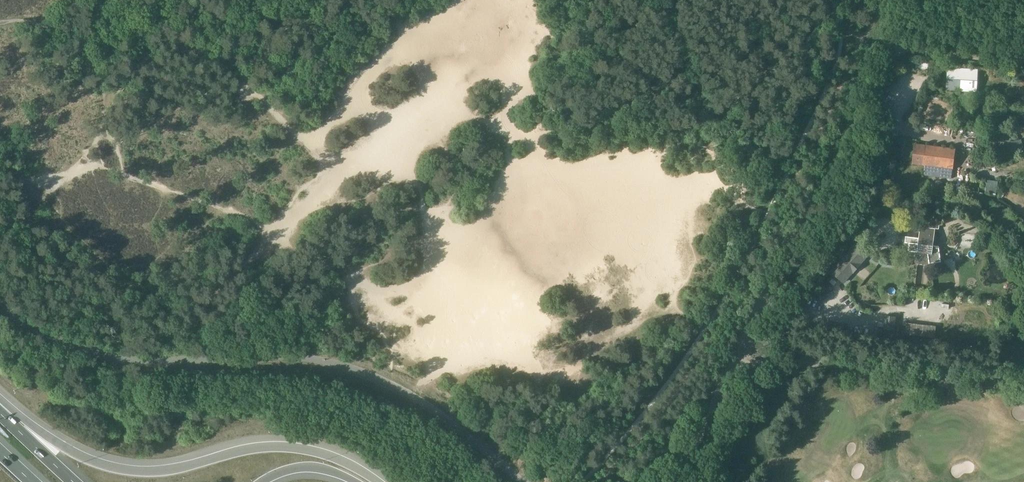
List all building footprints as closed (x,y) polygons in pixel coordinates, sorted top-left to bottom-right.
[(946,90),(972,92),(974,69),(948,67),(946,90)] [(1022,139),(1015,141),(1017,150),(1023,149),(1022,139)] [(915,144),(913,164),(925,165),(924,175),(951,178),(952,169),(953,169),(955,149),(915,144)] [(906,236),(905,243),(910,243),(909,251),(916,252),(928,254),(929,264),(941,262),(941,260),(939,248),(939,246),(937,246),(938,240),(938,237),(935,236),(935,228),(939,229),(940,221),(927,219),(926,227),(921,227),(919,238),(906,236)] [(857,242),(830,272),(844,284),(853,273),(853,274),(862,264),(870,254),(857,242)] [(935,338),(936,326),(906,322),(905,334),(935,338)]
